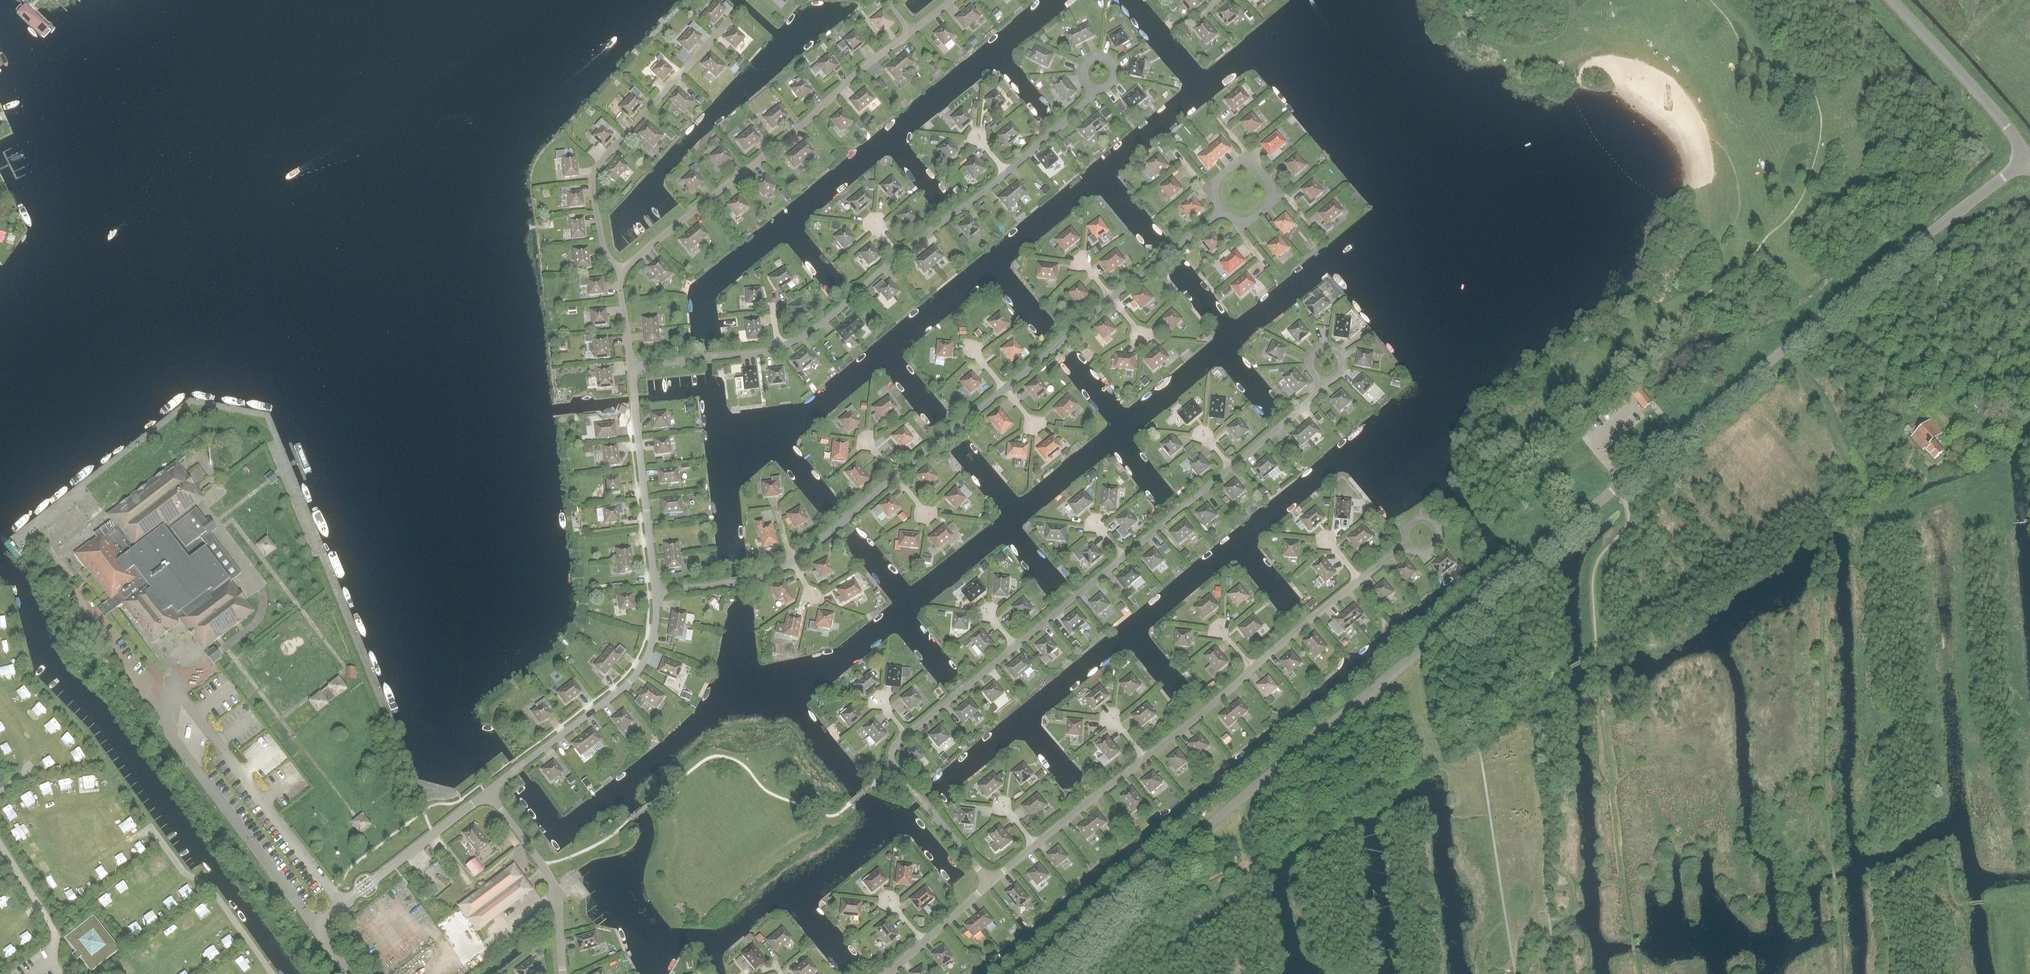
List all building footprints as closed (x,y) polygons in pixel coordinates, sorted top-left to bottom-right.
[(1199,0),(1183,0),(1181,2),(1191,13),(1202,4),(1199,0)] [(723,7),(716,1),(703,15),(714,24),(724,13),(727,16),(732,10),(726,4),(723,7)] [(1173,12),(1177,9),(1174,4),(1169,8),(1173,12)] [(42,33),(48,26),(25,5),(19,12),(42,33)] [(1229,5),(1218,14),(1227,25),(1239,16),(1229,5)] [(956,19),(965,30),(980,17),(971,7),(956,19)] [(997,19),(1002,15),(997,10),(992,13),(997,19)] [(882,12),(871,21),(880,32),(891,23),(882,12)] [(1245,15),(1250,21),(1253,18),(1248,12),(1245,15)] [(1205,21),(1195,30),(1207,45),(1218,36),(1205,21)] [(691,29),(678,43),(689,52),(702,38),(696,33),(700,29),(693,23),(690,28),(691,29)] [(1089,24),(1078,30),(1084,42),(1095,37),(1089,24)] [(955,37),(946,26),(935,35),(944,46),(955,37)] [(734,29),(724,39),(735,49),(745,38),(734,29)] [(1121,29),(1109,36),(1116,49),(1117,48),(1120,54),(1125,50),(1122,45),(1129,41),(1121,29)] [(1084,42),(1078,30),(1066,36),(1073,48),(1084,42)] [(854,33),(843,42),(837,47),(841,52),(842,53),(848,48),(852,53),(863,44),(854,33)] [(1045,44),(1049,40),(1044,35),(1040,39),(1045,44)] [(973,37),(968,41),(973,47),(978,43),(973,37)] [(968,53),(973,49),(969,44),(964,49),(968,53)] [(1026,58),(1048,68),(1054,56),(1036,47),(1033,53),(1029,51),(1026,58)] [(1137,58),(1144,54),(1141,50),(1135,54),(1137,58)] [(906,53),(896,61),(905,72),(914,64),(906,53)] [(711,54),(702,65),(716,78),(725,67),(711,54)] [(660,62),(652,72),(662,81),(672,70),(662,62),(664,60),(660,56),(657,59),(660,62)] [(815,76),(822,71),(826,76),(837,67),(840,65),(833,56),(830,58),(828,56),(810,70),(815,76)] [(737,57),(733,61),(739,66),(743,62),(737,57)] [(1131,60),(1128,74),(1142,78),(1145,64),(1131,60)] [(895,80),(905,72),(896,61),(886,69),(895,80)] [(929,65),(934,71),(939,67),(934,61),(929,65)] [(728,68),(734,74),(739,69),(733,63),(728,68)] [(812,91),(808,86),(810,85),(803,76),(796,82),(798,84),(791,89),(800,100),(812,91)] [(1065,78),(1060,82),(1056,76),(1049,81),(1066,102),(1077,93),(1065,78)] [(881,81),(876,84),(882,91),(886,88),(881,81)] [(1123,100),(1131,111),(1146,98),(1138,88),(1123,100)] [(641,95),(634,89),(631,92),(632,94),(619,108),(630,117),(643,103),(638,99),(641,95)] [(850,102),(859,112),(874,100),(865,89),(850,102)] [(1238,114),(1236,110),(1249,99),(1240,89),(1225,101),(1233,111),(1231,112),(1235,117),(1238,114)] [(679,90),(670,100),(684,113),(693,103),(679,90)] [(996,91),(985,101),(994,112),(1005,103),(996,91)] [(764,118),(772,129),(787,117),(783,112),(787,109),(782,103),(779,106),(764,118)] [(1117,108),(1120,113),(1125,109),(1122,104),(1117,108)] [(963,109),(951,119),(961,130),(972,121),(963,109)] [(851,122),(842,111),(831,120),(840,131),(851,122)] [(1252,114),(1241,123),(1249,133),(1247,135),(1251,141),(1256,137),(1253,133),(1262,125),(1252,114)] [(1098,115),(1088,122),(1097,133),(1106,125),(1098,115)] [(865,125),(869,121),(865,116),(860,120),(865,125)] [(602,120),(596,127),(599,129),(593,137),(603,147),(613,136),(608,131),(611,128),(602,120)] [(860,131),(864,127),(859,121),(855,124),(860,131)] [(1087,141),(1097,133),(1088,122),(1078,130),(1087,141)] [(992,131),(997,127),(993,123),(989,127),(992,131)] [(648,124),(639,134),(653,147),(663,137),(648,124)] [(996,137),(1005,147),(1020,135),(1011,124),(996,137)] [(1036,129),(1041,135),(1047,130),(1043,124),(1036,129)] [(737,141),(745,151),(760,139),(756,134),(759,131),(755,126),(752,129),(752,128),(737,141)] [(665,135),(672,141),(676,136),(670,130),(665,135)] [(1262,145),(1270,154),(1267,157),(1272,162),(1276,158),(1273,154),(1286,144),(1277,133),(1262,145)] [(712,141),(716,146),(721,142),(716,137),(712,141)] [(1222,139),(1209,150),(1218,161),(1231,150),(1222,139)] [(1068,140),(1063,143),(1067,148),(1072,144),(1068,140)] [(958,152),(949,141),(938,150),(947,161),(958,152)] [(795,150),(804,161),(813,153),(805,142),(795,150)] [(1168,147),(1165,143),(1159,147),(1163,152),(1168,147)] [(722,148),(711,157),(720,168),(731,159),(722,148)] [(794,168),(804,161),(795,150),(785,158),(794,168)] [(1049,150),(1038,159),(1047,170),(1058,161),(1049,150)] [(1208,169),(1218,161),(1209,150),(1199,158),(1208,169)] [(556,160),(562,160),(564,177),(578,176),(576,156),(565,158),(565,151),(556,152),(556,160)] [(1168,167),(1159,155),(1148,165),(1157,176),(1168,167)] [(1306,167),(1297,155),(1286,165),(1295,176),(1306,167)] [(605,172),(615,182),(628,167),(618,158),(605,172)] [(984,170),(975,159),(964,168),(973,179),(984,170)] [(694,172),(683,181),(692,192),(703,183),(695,173),(699,169),(695,164),(690,168),(694,172)] [(775,187),(765,176),(754,185),(764,197),(775,187)] [(892,177),(880,187),(890,198),(901,189),(892,177)] [(1182,190),(1173,179),(1161,188),(1171,199),(1182,190)] [(1315,199),(1323,192),(1313,181),(1302,191),(1306,195),(1302,198),(1310,207),(1317,201),(1315,199)] [(1008,191),(1017,202),(1027,194),(1018,183),(1008,191)] [(1045,195),(1051,190),(1047,186),(1041,190),(1045,195)] [(584,206),(582,191),(570,193),(570,187),(561,188),(562,197),(568,196),(569,207),(584,206)] [(848,203),(857,214),(872,201),(863,191),(848,203)] [(1008,209),(1017,202),(1008,191),(999,199),(1008,209)] [(960,201),(965,197),(961,192),(955,196),(960,201)] [(1187,200),(1189,203),(1183,207),(1192,219),(1203,209),(1197,201),(1200,199),(1195,193),(1187,200)] [(887,202),(890,206),(897,200),(894,196),(887,202)] [(748,208),(739,197),(728,206),(737,217),(748,208)] [(1330,223),(1343,213),(1334,202),(1319,214),(1326,223),(1321,227),(1327,233),(1334,227),(1330,223)] [(984,205),(981,207),(988,215),(991,213),(984,205)] [(908,207),(897,217),(906,228),(917,219),(908,207)] [(927,215),(932,220),(937,215),(933,210),(927,215)] [(1286,214),(1275,224),(1284,235),(1295,226),(1286,214)] [(570,220),(569,220),(571,239),(585,237),(583,218),(576,219),(575,215),(569,215),(570,220)] [(970,218),(959,228),(968,239),(979,230),(970,218)] [(1108,231),(1100,219),(1088,227),(1093,235),(1088,238),(1093,247),(1100,242),(1097,239),(1108,231)] [(699,225),(689,233),(698,243),(708,236),(699,225)] [(834,238),(844,249),(855,240),(846,228),(834,238)] [(1056,241),(1065,252),(1080,239),(1071,229),(1056,241)] [(689,251),(698,243),(689,233),(680,241),(689,251)] [(1213,233),(1202,242),(1211,254),(1222,244),(1213,233)] [(965,236),(961,240),(966,246),(971,243),(965,236)] [(1280,238),(1268,247),(1278,258),(1289,249),(1280,238)] [(859,254),(869,265),(880,256),(871,245),(859,254)] [(1093,249),(1097,255),(1103,251),(1099,245),(1093,249)] [(934,247),(925,254),(934,265),(943,257),(934,247)] [(576,269),(590,267),(587,248),(574,250),(576,269)] [(1101,263),(1110,274),(1125,261),(1116,251),(1101,263)] [(1221,264),(1230,275),(1245,262),(1236,252),(1221,264)] [(924,273),(934,265),(925,254),(915,262),(924,273)] [(660,259),(649,268),(662,283),(672,274),(660,259)] [(1039,264),(1037,278),(1057,280),(1058,266),(1039,264)] [(646,266),(641,271),(645,276),(651,271),(646,266)] [(793,280),(786,268),(769,278),(776,290),(793,280)] [(1232,287),(1241,298),(1256,285),(1247,274),(1232,287)] [(588,287),(589,295),(604,294),(602,279),(588,281),(587,276),(581,277),(582,288),(588,287)] [(1111,279),(1106,283),(1110,288),(1115,284),(1111,279)] [(899,292),(890,281),(884,285),(882,282),(874,289),(879,295),(881,294),(888,301),(899,292)] [(1089,296),(1080,284),(1069,294),(1078,305),(1089,296)] [(1228,287),(1222,292),(1225,296),(1232,291),(1228,287)] [(1139,305),(1142,309),(1153,300),(1144,288),(1133,298),(1135,300),(1130,304),(1134,309),(1139,305)] [(746,290),(747,304),(761,303),(760,289),(746,290)] [(1306,307),(1315,317),(1330,305),(1317,290),(1311,295),(1315,299),(1306,307)] [(802,300),(789,308),(797,320),(809,313),(802,300)] [(591,311),(593,326),(607,324),(606,310),(591,311)] [(1172,310),(1162,320),(1172,331),(1182,321),(1172,310)] [(998,334),(1009,325),(1000,314),(988,323),(998,334)] [(855,316),(846,323),(854,334),(864,326),(855,316)] [(643,318),(644,331),(658,329),(657,317),(643,318)] [(1308,320),(1313,326),(1317,322),(1312,317),(1308,320)] [(1335,337),(1348,339),(1351,320),(1337,318),(1335,337)] [(748,340),(762,339),(759,319),(745,321),(748,340)] [(1116,330),(1106,319),(1095,328),(1104,339),(1116,330)] [(845,342),(854,334),(846,323),(836,331),(845,342)] [(1300,323),(1289,332),(1298,343),(1309,334),(1300,323)] [(659,342),(658,329),(644,331),(646,343),(659,342)] [(1361,334),(1365,340),(1373,334),(1368,329),(1361,334)] [(978,330),(974,333),(978,339),(982,335),(978,330)] [(607,338),(596,339),(595,335),(584,336),(585,344),(593,343),(595,358),(609,357),(607,338)] [(1013,340),(1002,350),(1011,361),(1022,352),(1013,340)] [(951,358),(952,343),(938,342),(936,357),(951,358)] [(1287,349),(1274,342),(1267,355),(1280,362),(1287,349)] [(1145,360),(1154,371),(1169,359),(1160,348),(1145,360)] [(791,361),(800,372),(815,360),(806,349),(791,361)] [(1373,354),(1359,351),(1356,366),(1370,368),(1373,354)] [(1115,367),(1115,369),(1134,370),(1135,357),(1116,355),(1116,361),(1115,367)] [(1053,361),(1047,366),(1051,371),(1057,366),(1053,361)] [(723,367),(725,376),(732,375),(730,366),(723,367)] [(599,388),(612,387),(610,367),(596,369),(599,388)] [(1000,372),(1004,377),(1010,372),(1006,367),(1000,372)] [(745,390),(758,389),(756,369),(742,371),(745,390)] [(765,371),(766,377),(769,377),(770,385),(785,383),(783,369),(765,371)] [(1296,394),(1307,385),(1295,370),(1284,379),(1296,394)] [(1395,371),(1392,374),(1397,379),(1401,376),(1395,371)] [(807,377),(802,372),(798,375),(803,381),(807,377)] [(981,384),(972,373),(961,382),(970,394),(981,384)] [(1363,375),(1353,385),(1363,396),(1374,385),(1363,375)] [(1037,379),(1026,388),(1035,399),(1046,390),(1037,379)] [(1631,394),(1644,410),(1652,403),(1639,388),(1631,394)] [(1342,391),(1331,400),(1340,412),(1351,402),(1342,391)] [(1054,409),(1063,419),(1077,406),(1067,396),(1054,409)] [(873,408),(876,413),(871,416),(876,423),(897,408),(889,397),(873,408)] [(1990,407),(1980,397),(1973,404),(1982,414),(1990,407)] [(1210,418),(1216,419),(1216,425),(1223,425),(1226,400),(1212,399),(1210,418)] [(1178,415),(1187,425),(1202,413),(1193,402),(1178,415)] [(618,412),(625,415),(627,409),(621,406),(618,412)] [(848,414),(839,421),(848,432),(860,423),(856,419),(860,416),(852,406),(846,411),(848,414)] [(999,410),(989,418),(1001,433),(1012,425),(999,410)] [(1327,416),(1332,422),(1336,419),(1330,412),(1327,416)] [(666,413),(652,414),(653,429),(668,427),(666,413)] [(1318,415),(1313,418),(1317,424),(1322,420),(1318,415)] [(978,422),(982,426),(988,421),(984,416),(978,422)] [(1239,420),(1228,429),(1237,440),(1249,431),(1239,420)] [(1300,429),(1309,440),(1319,432),(1310,421),(1300,429)] [(1926,450),(1935,460),(1943,453),(1934,443),(1942,435),(1930,422),(1924,428),(1921,424),(1911,433),(1914,436),(1912,438),(1924,451),(1926,450)] [(595,425),(597,439),(616,437),(614,423),(595,425)] [(904,428),(893,437),(902,448),(913,439),(904,428)] [(1300,448),(1309,440),(1300,429),(1291,437),(1300,448)] [(1162,446),(1171,457),(1182,448),(1173,436),(1162,446)] [(1037,449),(1046,460),(1061,448),(1052,437),(1037,449)] [(669,438),(655,440),(656,455),(671,453),(669,438)] [(832,461),(845,462),(847,443),(833,441),(832,461)] [(1008,444),(1007,458),(1026,459),(1027,446),(1008,444)] [(1281,453),(1286,449),(1282,444),(1277,448),(1281,453)] [(605,466),(619,464),(617,445),(603,446),(605,466)] [(1184,450),(1187,454),(1193,449),(1190,445),(1184,450)] [(997,450),(1000,455),(1005,452),(1001,447),(997,450)] [(1225,453),(1229,457),(1235,452),(1231,448),(1225,453)] [(1189,457),(1192,461),(1198,455),(1195,452),(1189,457)] [(937,464),(942,460),(938,455),(933,459),(937,464)] [(1191,467),(1199,476),(1210,467),(1201,456),(1190,464),(1187,461),(1181,466),(1185,472),(1191,467)] [(1253,469),(1262,480),(1277,467),(1268,457),(1253,469)] [(176,622),(180,619),(203,649),(206,647),(252,612),(244,602),(229,581),(230,580),(206,548),(210,545),(203,536),(204,535),(212,529),(206,522),(196,509),(196,510),(192,513),(189,509),(203,498),(176,464),(109,516),(114,523),(101,534),(102,536),(90,545),(89,544),(89,543),(74,554),(85,569),(88,567),(112,598),(118,593),(125,602),(123,603),(123,604),(153,642),(178,623),(176,622)] [(856,464),(845,473),(858,488),(868,479),(856,464)] [(937,478),(928,466),(917,476),(926,487),(937,478)] [(658,470),(660,484),(679,482),(677,468),(658,470)] [(1031,473),(1036,478),(1042,473),(1037,468),(1031,473)] [(1092,481),(1098,476),(1094,471),(1088,476),(1092,481)] [(604,479),(606,493),(620,491),(619,477),(604,479)] [(764,498),(779,496),(779,495),(778,490),(781,490),(779,478),(772,479),(772,482),(763,483),(764,498)] [(1236,480),(1224,489),(1234,501),(1245,491),(1236,480)] [(956,488),(946,498),(956,509),(971,494),(964,487),(959,491),(956,488)] [(1117,508),(1116,508),(1118,489),(1104,488),(1102,507),(1109,508),(1108,512),(1117,513),(1117,508)] [(1069,505),(1078,516),(1093,503),(1084,492),(1069,505)] [(890,497),(872,512),(877,518),(884,512),(888,517),(899,508),(890,497)] [(661,500),(663,514),(669,513),(670,520),(676,519),(676,513),(682,512),(681,498),(661,500)] [(1336,519),(1342,520),(1342,526),(1349,526),(1350,520),(1352,501),(1338,500),(1336,519)] [(611,508),(604,509),(605,523),(620,522),(619,516),(625,515),(623,504),(622,504),(615,505),(615,508),(611,508)] [(1208,505),(1197,514),(1206,525),(1217,516),(1208,505)] [(800,508),(788,515),(789,518),(793,524),(795,528),(807,520),(800,508)] [(1301,521),(1310,531),(1325,519),(1316,508),(1301,521)] [(1128,511),(1117,520),(1123,528),(1118,532),(1124,540),(1129,536),(1126,532),(1137,522),(1128,511)] [(902,523),(908,518),(904,514),(899,518),(902,523)] [(764,521),(756,523),(763,547),(777,543),(771,525),(765,526),(764,521)] [(1170,534),(1179,544),(1194,532),(1185,521),(1170,534)] [(929,538),(938,549),(953,537),(944,526),(929,538)] [(1066,542),(1067,528),(1048,526),(1046,540),(1066,542)] [(1349,539),(1357,549),(1372,537),(1364,526),(1349,539)] [(1207,534),(1211,539),(1217,534),(1212,529),(1207,534)] [(900,533),(899,541),(895,541),(894,551),(900,552),(900,547),(918,548),(919,535),(900,533)] [(830,543),(833,548),(840,545),(837,539),(830,543)] [(267,540),(259,546),(265,554),(273,548),(267,540)] [(664,544),(666,556),(680,555),(678,542),(664,544)] [(1299,543),(1285,542),(1283,557),(1298,558),(1299,543)] [(1087,544),(1075,554),(1080,561),(1084,558),(1091,565),(1102,556),(1093,545),(1089,548),(1087,544)] [(1161,548),(1164,553),(1169,549),(1165,544),(1161,548)] [(618,562),(632,560),(631,548),(617,549),(618,562)] [(1155,550),(1143,559),(1153,570),(1164,561),(1155,550)] [(1180,555),(1185,560),(1190,556),(1186,550),(1180,555)] [(1003,553),(997,557),(1002,563),(1007,559),(1003,553)] [(1432,565),(1441,576),(1456,564),(1447,553),(1432,565)] [(681,567),(680,555),(666,556),(667,568),(681,567)] [(930,564),(932,556),(923,555),(922,563),(930,564)] [(814,566),(817,572),(814,573),(819,583),(826,579),(825,576),(834,572),(827,559),(814,566)] [(1325,583),(1336,574),(1324,559),(1313,568),(1325,583)] [(633,572),(632,560),(618,562),(620,574),(633,572)] [(1407,562),(1396,571),(1405,582),(1416,573),(1407,562)] [(980,568),(985,573),(990,568),(985,563),(980,568)] [(1117,579),(1126,589),(1141,577),(1132,566),(1117,579)] [(232,571),(234,577),(241,575),(240,569),(232,571)] [(994,596),(1008,597),(1010,578),(996,577),(994,596)] [(837,590),(841,596),(836,598),(840,605),(845,602),(861,592),(854,580),(837,590)] [(962,593),(971,603),(986,591),(977,580),(962,593)] [(791,594),(784,581),(771,588),(778,601),(782,598),(786,605),(794,601),(791,594)] [(1385,582),(1373,591),(1383,602),(1394,593),(1385,582)] [(1240,586),(1229,595),(1238,607),(1249,597),(1240,586)] [(1128,590),(1121,595),(1126,601),(1132,595),(1128,590)] [(634,609),(633,594),(618,596),(620,610),(634,609)] [(1101,595),(1090,604),(1099,615),(1110,606),(1101,595)] [(1195,608),(1204,619),(1219,607),(1210,596),(1195,608)] [(713,607),(717,603),(712,598),(708,602),(713,607)] [(1024,599),(1013,608),(1022,619),(1033,610),(1024,599)] [(1310,609),(1316,604),(1313,600),(1307,605),(1310,609)] [(1117,607),(1121,611),(1126,607),(1122,602),(1117,607)] [(1355,605),(1345,613),(1354,624),(1363,616),(1355,605)] [(672,611),(670,623),(684,626),(686,613),(672,611)] [(788,616),(787,616),(784,635),(797,637),(801,618),(794,617),(795,612),(789,611),(788,616)] [(1062,623),(1071,634),(1086,621),(1077,611),(1062,623)] [(833,615),(819,612),(816,623),(810,622),(809,630),(818,632),(819,627),(830,629),(833,615)] [(1335,621),(1329,625),(1338,636),(1344,631),(1354,624),(1345,613),(1335,621)] [(969,616),(955,614),(953,629),(968,630),(969,616)] [(1239,629),(1248,640),(1263,627),(1254,617),(1239,629)] [(688,626),(684,626),(670,623),(668,636),(675,637),(674,640),(685,642),(688,626)] [(984,655),(994,646),(982,631),(971,640),(984,655)] [(1191,633),(1177,631),(1175,646),(1190,647),(1191,633)] [(1315,633),(1304,642),(1317,657),(1327,648),(1315,633)] [(1048,637),(1036,646),(1044,656),(1040,659),(1045,665),(1051,660),(1048,656),(1057,648),(1048,637)] [(972,643),(968,639),(962,644),(966,648),(972,643)] [(1082,648),(1077,641),(1073,644),(1078,651),(1082,648)] [(611,647),(602,656),(613,665),(626,651),(620,646),(615,651),(611,647)] [(1217,672),(1228,663),(1216,648),(1205,657),(1217,672)] [(1301,664),(1292,653),(1281,662),(1290,673),(1301,664)] [(605,675),(613,665),(602,656),(594,666),(605,675)] [(1007,669),(1016,679),(1031,667),(1022,656),(1007,669)] [(664,659),(658,672),(676,679),(682,667),(664,659)] [(358,679),(359,668),(349,667),(348,679),(358,679)] [(902,668),(888,667),(886,686),(892,687),(892,693),(899,694),(900,687),(902,668)] [(855,685),(864,696),(879,684),(874,678),(878,675),(874,669),(870,673),(855,685)] [(1132,675),(1121,684),(1130,696),(1141,686),(1132,675)] [(1269,677),(1258,686),(1267,697),(1278,688),(1269,677)] [(343,680),(310,701),(318,712),(350,691),(343,680)] [(557,693),(566,704),(581,693),(573,681),(557,693)] [(994,683),(983,692),(992,703),(1004,694),(994,683)] [(1025,689),(1021,684),(1015,688),(1020,694),(1025,689)] [(656,708),(664,697),(648,686),(640,697),(639,696),(635,703),(641,709),(646,701),(656,708)] [(1085,699),(1094,709),(1109,697),(1100,686),(1085,699)] [(20,692),(24,699),(31,695),(26,688),(20,692)] [(912,690),(901,699),(910,710),(921,701),(912,690)] [(683,692),(681,698),(689,702),(692,695),(683,692)] [(1271,697),(1266,701),(1270,706),(1275,702),(1271,697)] [(537,708),(531,712),(540,724),(552,715),(548,710),(551,707),(544,698),(535,706),(537,708)] [(955,712),(964,723),(979,711),(970,700),(955,712)] [(1239,701),(1229,709),(1238,719),(1248,712),(1239,701)] [(1132,717),(1141,727),(1156,715),(1147,704),(1132,717)] [(990,709),(994,714),(998,710),(994,705),(990,709)] [(840,716),(849,727),(861,718),(852,706),(840,716)] [(1229,727),(1238,719),(1229,709),(1220,716),(1229,727)] [(623,711),(612,720),(621,731),(632,722),(623,711)] [(909,713),(904,717),(908,722),(913,718),(909,713)] [(876,744),(882,738),(886,735),(874,720),(863,729),(876,744)] [(1083,722),(1069,720),(1067,735),(1082,736),(1083,722)] [(949,738),(940,727),(929,736),(938,747),(949,738)] [(583,737),(591,748),(601,740),(592,729),(583,737)] [(966,738),(970,743),(975,739),(971,734),(966,738)] [(1221,739),(1226,745),(1232,740),(1227,734),(1221,739)] [(1200,735),(1189,744),(1198,756),(1209,747),(1200,735)] [(581,756),(591,748),(583,737),(572,744),(581,756)] [(1109,761),(1120,752),(1108,737),(1103,741),(1100,738),(1094,742),(1104,754),(1098,760),(1103,766),(1109,761)] [(634,751),(639,748),(634,742),(630,745),(634,751)] [(915,745),(904,754),(913,765),(925,756),(915,745)] [(1167,760),(1176,771),(1188,762),(1178,751),(1167,760)] [(939,757),(943,762),(948,758),(944,753),(939,757)] [(1201,767),(1207,762),(1203,757),(1197,762),(1201,767)] [(542,770),(551,782),(563,773),(554,761),(542,770)] [(1024,764),(1013,773),(1022,785),(1033,775),(1024,764)] [(883,770),(879,765),(873,769),(877,774),(883,770)] [(1035,776),(1040,782),(1046,776),(1042,771),(1035,776)] [(1153,773),(1142,782),(1151,793),(1163,783),(1159,778),(1158,779),(1153,773)] [(979,786),(988,797),(1003,785),(994,774),(979,786)] [(566,780),(570,785),(575,781),(571,776),(566,780)] [(96,789),(96,777),(80,778),(81,790),(96,789)] [(587,778),(582,782),(586,788),(591,784),(587,778)] [(1132,789),(1121,797),(1134,812),(1144,804),(1132,789)] [(31,792),(22,799),(29,809),(38,802),(31,792)] [(1023,807),(1032,818),(1047,805),(1038,795),(1023,807)] [(961,809),(959,824),(974,825),(975,811),(961,809)] [(1088,820),(1097,831),(1107,823),(1098,812),(1088,820)] [(371,825),(363,814),(352,822),(360,833),(371,825)] [(1087,839),(1097,831),(1088,820),(1079,828),(1087,839)] [(1027,829),(1033,833),(1036,828),(1030,824),(1027,829)] [(21,825),(12,832),(20,843),(29,836),(21,825)] [(474,826),(463,834),(478,853),(489,845),(474,826)] [(1000,826),(989,835),(996,843),(991,847),(996,853),(1001,849),(1001,850),(1012,841),(1000,826)] [(509,841),(514,848),(520,844),(514,837),(509,841)] [(1059,847),(1048,856),(1057,867),(1068,858),(1059,847)] [(161,855),(148,863),(155,874),(168,866),(161,855)] [(485,869),(476,858),(466,866),(474,877),(485,869)] [(458,907),(473,927),(477,932),(487,925),(533,890),(514,864),(458,907)] [(896,884),(910,885),(912,866),(898,865),(896,884)] [(1049,876),(1040,865),(1028,874),(1038,886),(1049,876)] [(863,882),(872,893),(887,880),(878,870),(863,882)] [(1017,884),(1006,893),(1018,908),(1029,900),(1017,884)] [(190,886),(180,892),(186,902),(196,896),(190,886)] [(910,900),(919,911),(934,898),(925,888),(910,900)] [(75,889),(64,893),(68,904),(79,900),(75,889)] [(860,917),(861,903),(842,901),(841,915),(860,917)] [(984,911),(975,918),(984,929),(993,921),(984,911)] [(94,917),(66,939),(92,971),(119,949),(94,917)] [(974,937),(984,929),(975,918),(965,926),(974,937)] [(886,920),(875,929),(887,944),(898,935),(886,920)] [(767,941),(776,952),(791,939),(782,928),(767,941)] [(576,938),(581,951),(599,946),(595,932),(576,938)] [(760,934),(755,938),(759,944),(764,939),(760,934)] [(745,939),(745,940),(749,944),(754,940),(750,935),(745,939)] [(755,970),(766,961),(753,946),(742,955),(755,970)] [(941,967),(952,958),(944,946),(932,955),(941,967)] [(519,973),(535,973),(540,970),(531,959),(516,971),(519,973)] [(794,973),(811,973),(816,970),(807,959),(792,972),(794,973)] [(869,961),(866,968),(872,970),(875,964),(869,961)]
